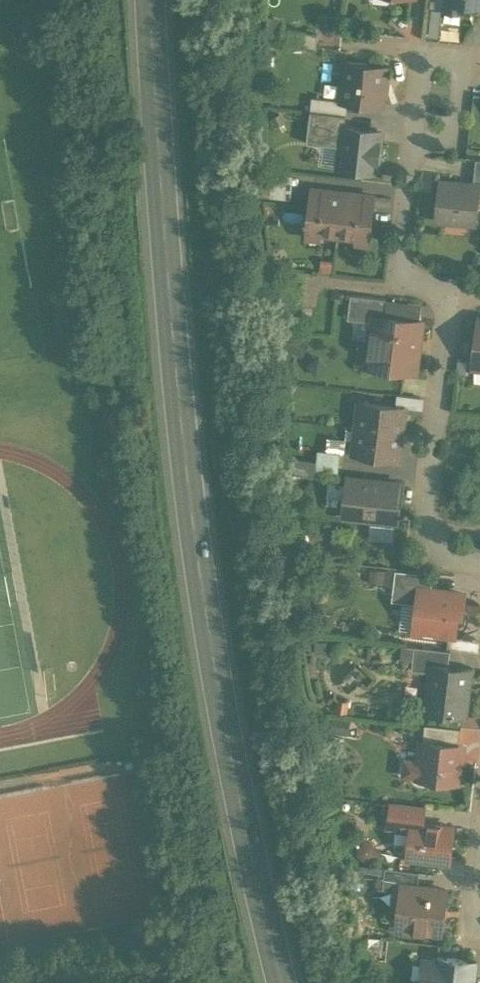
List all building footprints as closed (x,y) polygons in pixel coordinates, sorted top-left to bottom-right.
[(386,66),(344,61),(340,98),(347,99),(382,103),(383,93),(385,93),(386,81),(384,81),(386,66)] [(340,98),(311,95),(310,108),(345,113),(347,99),(340,98)] [(310,108),(309,109),(306,135),(327,137),(329,123),(344,125),(345,113),(310,108)] [(344,125),(329,123),(327,137),(326,143),(340,144),(337,164),(376,169),(381,129),(344,125)] [(475,158),(472,183),(478,184),(478,183),(479,183),(479,158),(475,158)] [(461,182),(440,180),(436,217),(474,221),(478,184),(472,183),(471,183),(470,182),(462,181),(461,182)] [(342,192),(312,189),(312,187),(311,187),(307,227),(319,229),(319,231),(337,233),(342,191),(342,192)] [(372,196),(342,192),(343,191),(342,191),(337,233),(355,235),(356,233),(368,234),(373,194),(372,194),(372,196)] [(385,297),(350,293),(347,317),(371,320),(372,313),(383,315),(385,297)] [(383,315),(372,313),(371,320),(367,352),(374,352),(372,365),(375,366),(377,369),(388,370),(392,368),(414,371),(421,319),(383,315)] [(472,365),(479,366),(479,318),(477,318),(472,365)] [(405,406),(358,400),(358,401),(360,401),(357,426),(399,432),(403,407),(405,407),(405,406)] [(399,432),(357,426),(354,451),(352,451),(351,452),(399,457),(396,456),(399,432)] [(297,470),(339,470),(339,447),(317,447),(317,458),(297,458),(297,470)] [(401,482),(346,476),(342,514),(397,520),(401,482)] [(431,572),(395,568),(392,591),(417,594),(418,587),(429,588),(431,572)] [(429,588),(418,587),(417,594),(415,609),(421,610),(419,630),(454,634),(457,613),(461,613),(463,598),(450,597),(451,591),(429,588)] [(449,649),(414,645),(411,668),(428,670),(429,663),(448,665),(449,649)] [(448,665),(429,663),(428,670),(423,710),(465,715),(471,668),(448,665)] [(460,727),(424,722),(422,739),(458,744),(460,727)] [(422,739),(421,739),(418,759),(423,760),(421,776),(423,776),(429,783),(437,778),(458,780),(460,756),(456,756),(458,744),(422,739)] [(423,805),(391,802),(389,825),(411,828),(411,820),(422,822),(423,805)] [(422,822),(411,820),(411,828),(407,856),(448,860),(452,825),(422,822)] [(419,870),(385,866),(382,886),(401,889),(402,883),(417,884),(419,870)] [(417,884),(402,883),(401,889),(397,926),(440,931),(445,888),(417,884)] [(437,955),(437,959),(423,957),(420,982),(430,982),(472,982),(475,960),(437,955)]
